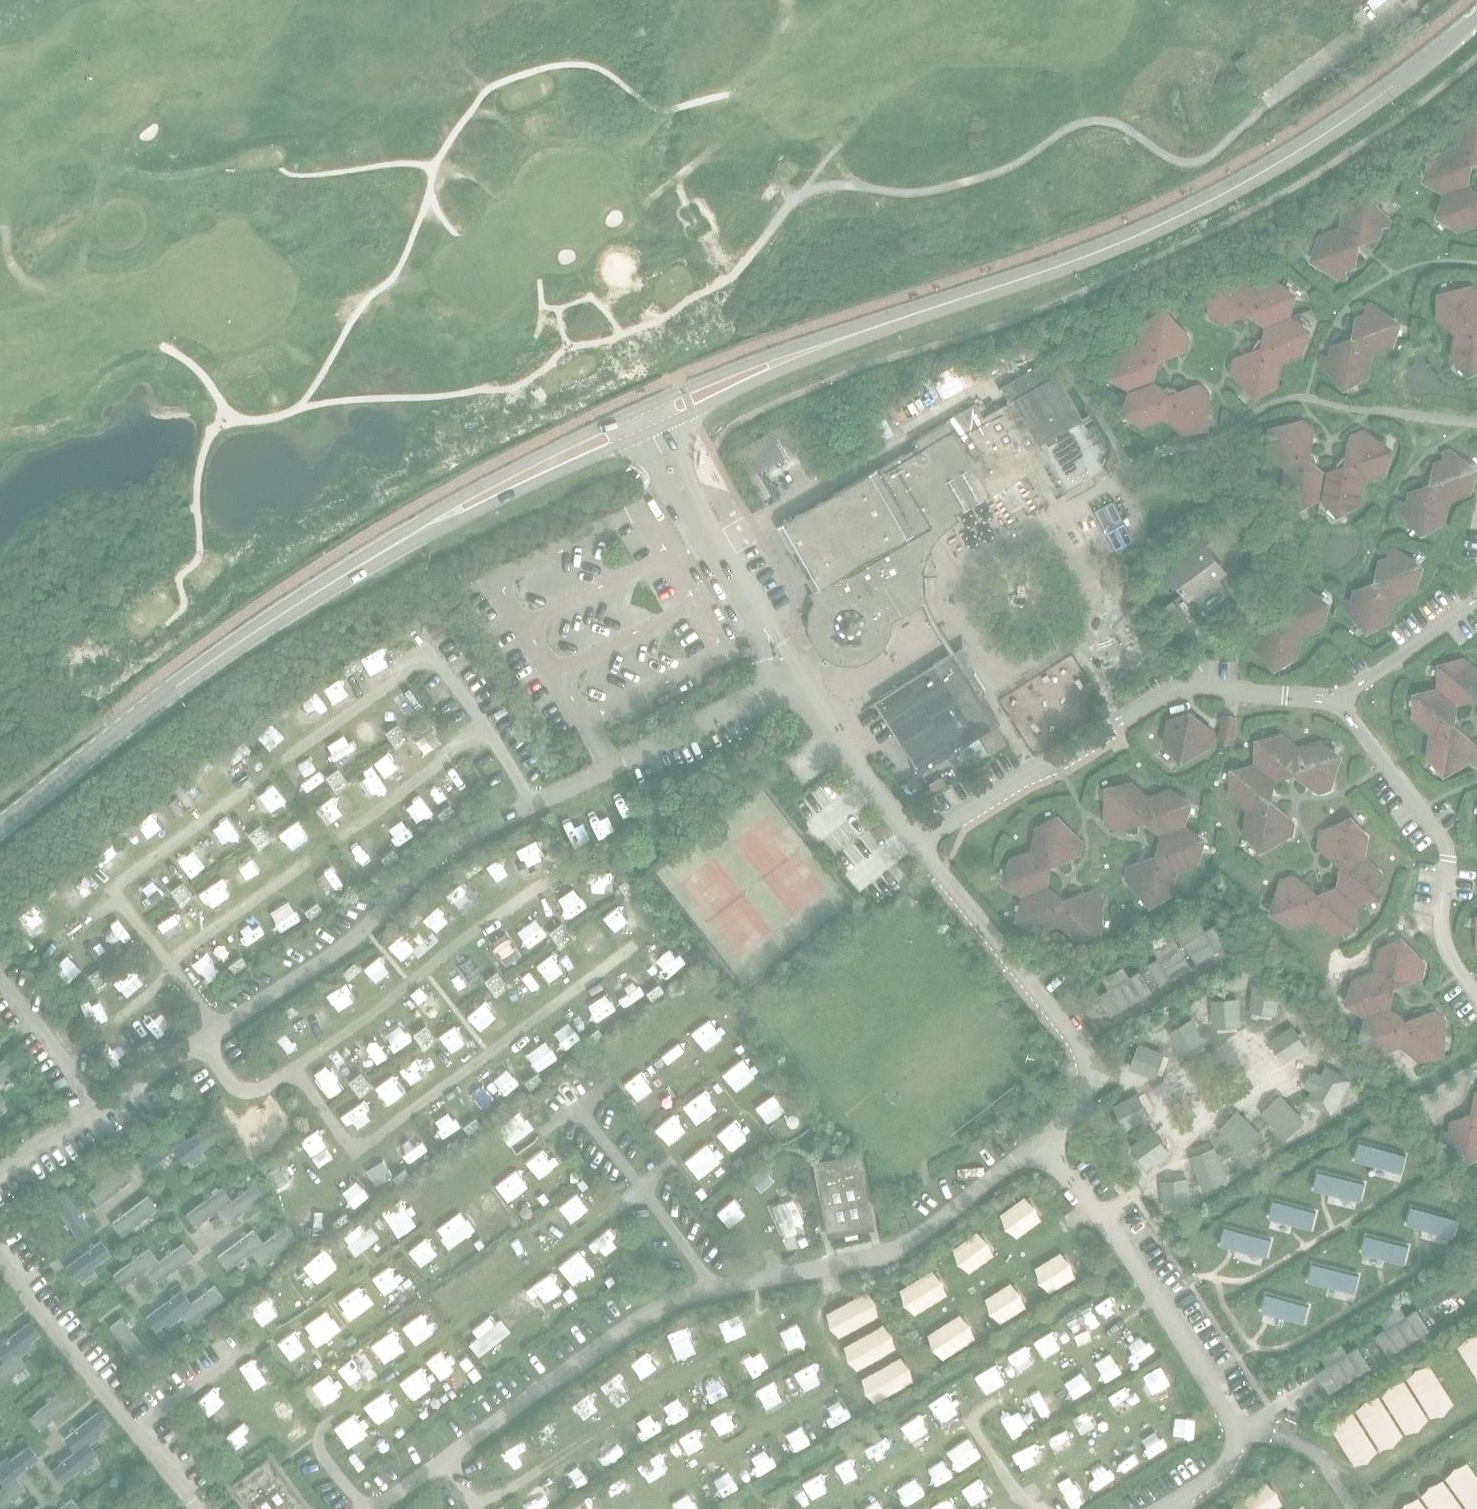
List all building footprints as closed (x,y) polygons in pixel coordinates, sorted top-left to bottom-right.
[(1452,147),(1470,162),(1476,159),(1476,117),(1455,125),(1452,147)] [(1427,177),(1444,192),(1467,183),(1470,162),(1452,147),(1431,155),(1427,177)] [(1476,222),(1476,192),(1467,183),(1444,192),(1440,214),(1458,229),(1476,222)] [(1343,205),(1338,225),(1338,226),(1358,242),(1379,234),(1381,223),(1389,224),(1390,218),(1386,214),(1382,214),(1383,212),(1365,197),(1343,205)] [(1354,264),(1358,242),(1338,226),(1317,233),(1314,257),(1332,272),(1334,271),(1335,275),(1340,278),(1346,276),(1343,268),(1354,264)] [(1227,319),(1248,311),(1252,287),(1235,273),(1213,282),(1209,305),(1211,306),(1209,309),(1209,314),(1218,322),(1223,321),(1225,318),(1227,319)] [(1252,287),(1248,311),(1265,325),(1287,316),(1291,294),(1273,279),(1252,287)] [(1454,332),(1476,324),(1476,321),(1476,288),(1472,284),(1467,286),(1464,289),(1463,287),(1441,295),(1437,318),(1454,332)] [(1352,337),(1370,353),(1391,345),(1395,323),(1378,307),(1376,308),(1375,305),(1370,302),(1364,304),(1367,311),(1356,315),(1352,337)] [(1142,321),(1138,343),(1156,359),(1177,351),(1178,349),(1182,350),(1186,347),(1188,335),(1185,331),(1181,331),(1181,328),(1164,314),(1142,321)] [(1265,325),(1262,346),(1280,361),(1301,353),(1305,330),(1287,316),(1265,325)] [(1476,324),(1454,332),(1450,354),(1468,369),(1476,366),(1476,324)] [(1366,375),(1370,353),(1352,337),(1331,345),(1329,356),(1321,355),(1320,361),(1323,365),(1327,366),(1326,368),(1344,383),(1366,375)] [(1156,359),(1138,343),(1117,351),(1113,374),(1130,388),(1153,380),(1156,359)] [(1280,361),(1262,346),(1241,354),(1240,356),(1236,356),(1232,358),(1230,370),(1233,374),(1237,374),(1237,377),(1255,391),(1277,383),(1280,361)] [(1054,434),(1083,417),(1048,358),(1001,385),(1010,400),(983,416),(975,402),(947,418),(947,419),(912,440),(915,445),(777,525),(820,599),(814,612),(813,626),(818,640),(828,651),(840,657),(855,658),(868,653),(879,644),(886,631),(886,617),(920,598),(918,583),(918,569),(921,556),(927,543),(935,532),(944,522),(957,513),(1050,460),(1039,442),(1045,439),(1047,442),(1056,437),(1054,434)] [(1144,425),(1165,417),(1169,394),(1153,380),(1130,388),(1126,410),(1144,425)] [(1169,394),(1165,417),(1182,432),(1204,424),(1208,401),(1206,400),(1209,397),(1209,391),(1200,384),(1194,385),(1192,388),(1190,386),(1169,394)] [(881,440),(895,432),(885,415),(871,423),(881,440)] [(1286,467),(1308,458),(1312,436),(1310,435),(1312,432),(1312,426),(1303,419),(1298,420),(1296,423),(1294,422),(1272,430),(1268,452),(1286,467)] [(749,477),(803,446),(788,420),(734,452),(749,477)] [(1345,464),(1363,480),(1384,472),(1388,449),(1370,434),(1368,435),(1366,431),(1362,429),(1351,433),(1349,438),(1351,442),(1348,442),(1345,464)] [(1430,483),(1448,499),(1469,492),(1473,469),(1456,454),(1454,454),(1453,451),(1448,448),(1442,450),(1445,458),(1434,462),(1430,483)] [(1324,472),(1308,458),(1286,467),(1282,489),(1300,504),(1320,496),(1324,472)] [(1359,502),(1363,480),(1345,464),(1324,472),(1320,496),(1338,510),(1359,502)] [(1444,521),(1448,499),(1430,483),(1409,491),(1406,502),(1398,501),(1397,506),(1401,511),(1404,512),(1404,513),(1422,529),(1444,521)] [(1188,597),(1225,570),(1209,548),(1215,543),(1204,528),(1182,545),(1189,554),(1168,570),(1188,597)] [(1374,581),(1393,597),(1414,589),(1418,566),(1400,551),(1399,552),(1397,549),(1392,546),(1387,548),(1389,555),(1378,559),(1374,581)] [(1389,619),(1393,597),(1374,581),(1353,589),(1351,600),(1344,599),(1342,604),(1346,609),(1350,610),(1349,612),(1367,626),(1389,619)] [(1281,619),(1300,634),(1321,626),(1325,603),(1307,589),(1305,589),(1304,586),(1299,583),(1293,585),(1296,593),(1285,597),(1281,619)] [(1177,631),(1189,622),(1172,599),(1160,608),(1177,631)] [(1296,656),(1300,634),(1281,619),(1260,626),(1258,638),(1250,636),(1249,642),(1253,646),(1256,647),(1256,649),(1274,664),(1296,656)] [(920,771),(995,724),(977,695),(986,690),(977,675),(968,681),(950,653),(875,700),(920,771)] [(354,657),(341,666),(346,674),(359,665),(354,657)] [(1476,695),(1476,692),(1476,669),(1463,657),(1442,665),(1438,687),(1456,703),(1476,695)] [(1430,732),(1452,724),(1456,703),(1438,687),(1417,695),(1413,718),(1430,732)] [(287,702),(274,711),(279,719),(292,709),(287,702)] [(1212,744),(1214,732),(1210,728),(1207,728),(1207,725),(1189,710),(1167,718),(1163,741),(1181,756),(1203,748),(1203,746),(1207,746),(1212,744)] [(1231,741),(1236,716),(1223,714),(1219,739),(1231,741)] [(384,732),(395,746),(408,737),(397,722),(384,732)] [(1469,738),(1452,724),(1430,732),(1426,754),(1444,769),(1466,761),(1466,759),(1470,760),(1474,757),(1476,746),(1473,741),(1469,741),(1469,738)] [(1294,772),(1298,748),(1281,734),(1259,742),(1255,763),(1273,779),(1294,772)] [(1319,740),(1298,748),(1294,772),(1311,786),(1313,785),(1314,789),(1319,792),(1330,788),(1332,783),(1330,779),(1332,778),(1336,755),(1319,740)] [(206,757),(193,766),(199,774),(212,764),(206,757)] [(1230,794),(1247,808),(1270,800),(1273,779),(1255,763),(1234,771),(1230,794)] [(324,776),(335,791),(348,782),(337,767),(324,776)] [(1144,819),(1148,796),(1131,781),(1109,789),(1105,812),(1107,813),(1104,816),(1104,822),(1113,829),(1119,828),(1121,825),(1123,827),(1144,819)] [(1144,819),(1161,833),(1183,825),(1187,803),(1169,788),(1148,796),(1144,819)] [(1270,800),(1247,808),(1243,830),(1261,845),(1283,838),(1283,835),(1287,836),(1292,833),(1294,822),(1290,818),(1286,817),(1287,815),(1270,800)] [(448,803),(436,813),(442,820),(454,811),(448,803)] [(1031,849),(1050,864),(1071,857),(1071,854),(1075,855),(1080,852),(1082,841),(1078,837),(1074,836),(1075,834),(1057,819),(1035,827),(1031,849)] [(126,820),(114,830),(120,837),(132,827),(126,820)] [(1340,865),(1363,857),(1367,835),(1349,820),(1327,828),(1327,830),(1323,829),(1318,832),(1316,844),(1320,848),(1324,848),(1323,851),(1340,865)] [(247,833),(258,848),(270,838),(259,823),(247,833)] [(1157,854),(1175,869),(1196,862),(1200,839),(1183,825),(1161,833),(1157,854)] [(630,830),(616,836),(621,846),(635,839),(630,830)] [(562,852),(548,846),(544,855),(558,861),(562,852)] [(392,848),(380,857),(386,865),(398,855),(392,848)] [(1046,886),(1050,864),(1031,849),(1010,857),(1006,880),(1023,894),(1046,886)] [(1172,892),(1175,869),(1157,854),(1136,862),(1135,864),(1132,863),(1127,866),(1125,878),(1128,882),(1132,882),(1132,885),(1150,900),(1172,892)] [(1340,865),(1337,886),(1358,902),(1376,894),(1380,871),(1363,857),(1340,865)] [(474,859),(461,868),(467,875),(479,867),(474,859)] [(1291,925),(1312,917),(1316,894),(1299,879),(1297,880),(1296,876),(1291,873),(1280,878),(1279,883),(1280,886),(1278,887),(1274,910),(1291,925)] [(634,891),(625,878),(617,884),(626,896),(634,891)] [(169,890),(180,904),(193,895),(182,880),(169,890)] [(49,884),(37,894),(42,901),(55,891),(49,884)] [(1046,886),(1023,894),(1020,916),(1037,931),(1058,923),(1063,899),(1046,886)] [(1316,894),(1312,917),(1330,932),(1351,924),(1358,902),(1337,886),(1316,894)] [(1084,892),(1063,899),(1058,923),(1076,937),(1097,929),(1102,907),(1100,905),(1102,902),(1102,897),(1093,889),(1088,890),(1085,893),(1084,892)] [(316,901),(304,910),(309,917),(322,908),(316,901)] [(1177,930),(1196,962),(1228,944),(1215,923),(1205,929),(1198,918),(1177,930)] [(572,937),(560,922),(548,931),(559,946),(572,937)] [(1160,983),(1191,965),(1172,934),(1151,946),(1158,956),(1147,963),(1160,983)] [(1378,948),(1374,970),(1392,986),(1413,978),(1414,976),(1418,976),(1422,974),(1424,962),(1421,958),(1417,957),(1417,955),(1400,940),(1378,948)] [(233,971),(246,962),(240,955),(228,963),(233,971)] [(353,961),(341,971),(348,979),(359,968),(353,961)] [(87,974),(97,990),(110,982),(100,966),(87,974)] [(507,985),(495,970),(483,980),(495,994),(507,985)] [(1349,1001),(1366,1015),(1389,1007),(1392,986),(1374,970),(1353,978),(1349,1001)] [(657,982),(645,992),(651,999),(663,990),(657,982)] [(283,1020),(296,1012),(290,1004),(278,1013),(283,1020)] [(1380,1052),(1401,1044),(1405,1021),(1389,1007),(1366,1015),(1362,1037),(1380,1052)] [(1405,1021),(1401,1044),(1418,1059),(1440,1051),(1444,1028),(1442,1026),(1445,1023),(1445,1018),(1436,1010),(1430,1011),(1428,1014),(1426,1013),(1405,1021)] [(436,1039),(425,1024),(412,1033),(423,1048),(436,1039)] [(597,1027),(584,1036),(590,1044),(602,1034),(597,1027)] [(150,1038),(136,1047),(141,1055),(155,1046),(150,1038)] [(0,1059),(0,1079),(17,1066),(7,1054),(0,1059)] [(347,1080),(359,1095),(371,1085),(360,1071),(347,1080)] [(536,1071),(523,1081),(529,1088),(541,1079),(536,1071)] [(1471,1112),(1450,1120),(1448,1131),(1440,1130),(1439,1136),(1443,1141),(1447,1141),(1446,1143),(1464,1158),(1476,1153),(1476,1117),(1471,1112)] [(474,1116),(462,1125),(468,1133),(480,1124),(474,1116)] [(209,1120),(186,1137),(172,1148),(183,1162),(220,1135),(209,1120)] [(150,1166),(172,1148),(186,1137),(177,1125),(140,1153),(150,1166)] [(288,1155),(301,1146),(296,1138),(283,1147),(288,1155)] [(829,1230),(868,1222),(855,1156),(816,1164),(829,1230)] [(97,1203),(134,1176),(124,1163),(87,1190),(97,1203)] [(404,1167),(392,1176),(397,1184),(409,1174),(404,1167)] [(228,1221),(265,1194),(255,1180),(231,1198),(218,1208),(228,1221)] [(231,1198),(221,1185),(185,1213),(195,1225),(218,1208),(231,1198)] [(75,1234),(89,1223),(62,1186),(48,1197),(75,1234)] [(147,1194),(110,1221),(120,1234),(157,1207),(147,1194)] [(343,1212),(331,1221),(337,1228),(349,1219),(343,1212)] [(249,1250),(260,1263),(296,1235),(286,1222),(262,1240),(249,1250)] [(226,1268),(249,1250),(262,1240),(253,1228),(217,1256),(226,1268)] [(111,1252),(100,1238),(63,1266),(74,1280),(111,1252)] [(158,1259),(146,1268),(155,1281),(192,1254),(183,1241),(158,1259)] [(121,1286),(146,1268),(158,1259),(148,1245),(112,1273),(121,1286)] [(214,1283),(191,1301),(178,1311),(187,1324),(224,1296),(214,1283)] [(154,1330),(178,1311),(191,1301),(181,1287),(144,1315),(154,1330)] [(149,1352),(121,1315),(108,1325),(136,1361),(149,1352)] [(16,1351),(39,1333),(29,1319),(0,1341),(0,1356),(3,1361),(16,1351)] [(26,1364),(16,1351),(3,1361),(0,1363),(0,1384),(26,1364)] [(28,1416),(39,1429),(74,1399),(64,1387),(28,1416)] [(87,1440),(110,1421),(98,1408),(62,1437),(73,1450),(87,1440)] [(73,1450),(50,1468),(61,1481),(97,1453),(87,1440),(73,1450)] [(0,1465),(0,1481),(2,1485),(16,1474),(39,1456),(28,1442),(0,1465)] [(267,1461),(235,1485),(252,1508),(302,1508),(267,1461)] [(2,1485),(0,1487),(0,1508),(26,1487),(16,1474),(2,1485)] [(55,1508),(81,1508),(82,1508),(72,1496),(55,1508)]
